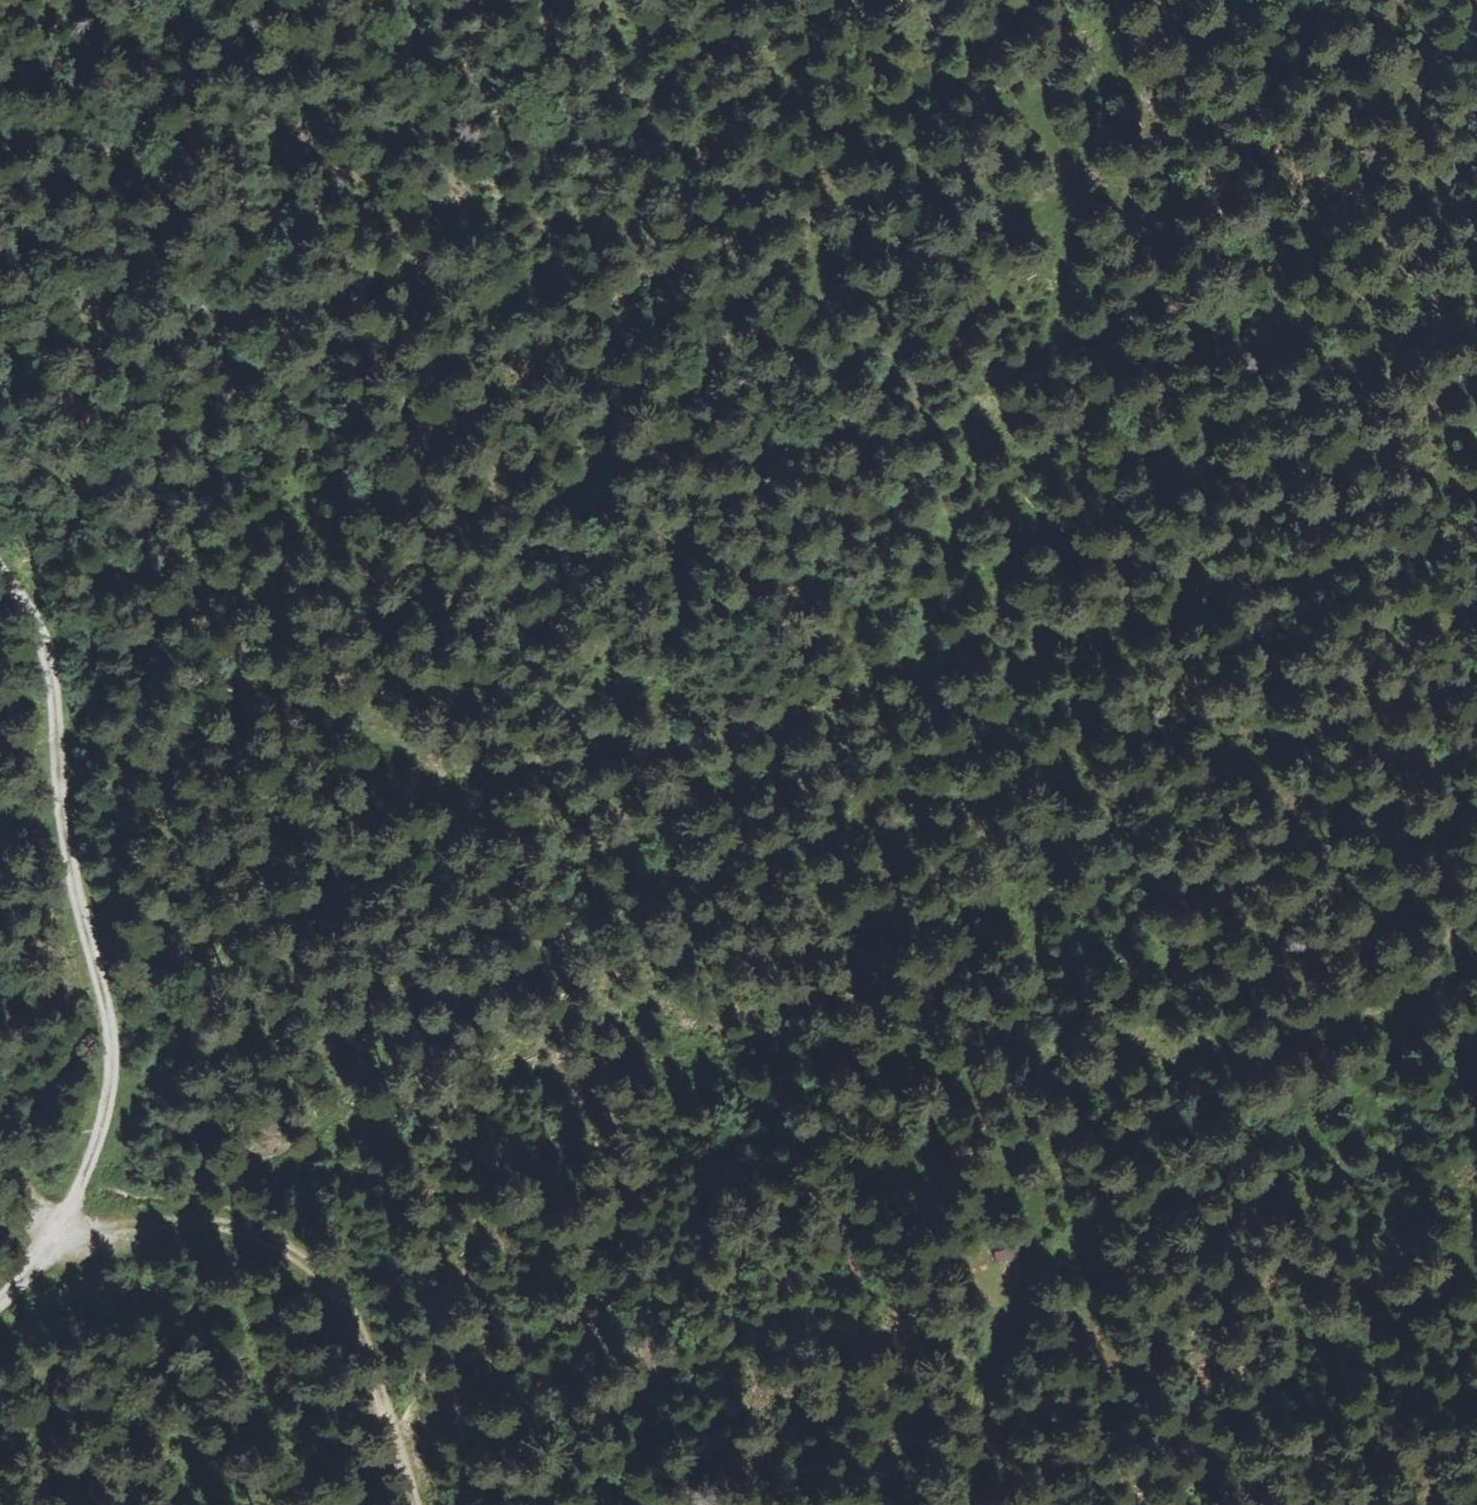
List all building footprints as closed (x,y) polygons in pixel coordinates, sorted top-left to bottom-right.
[(1008,1250),(993,1257),(997,1265),(1012,1258),(1008,1250)]
